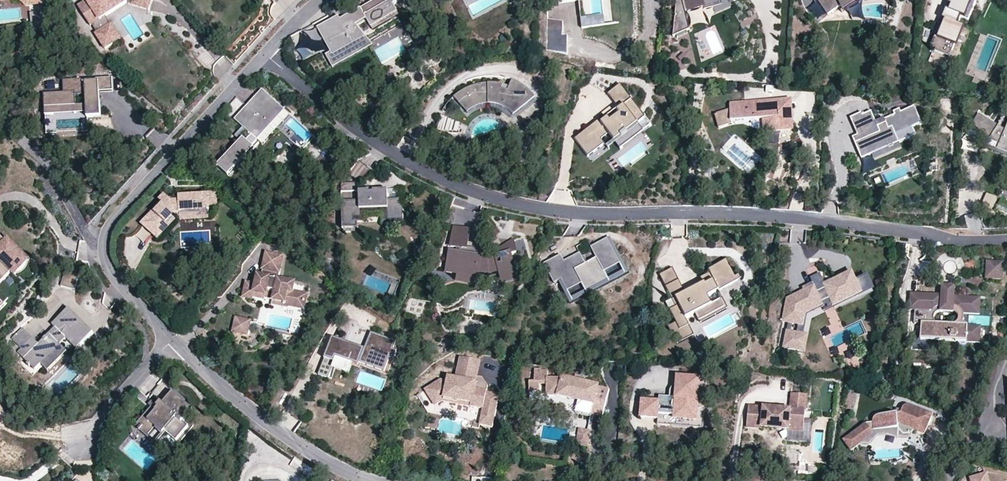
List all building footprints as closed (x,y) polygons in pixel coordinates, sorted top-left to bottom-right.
[(79,6),(91,26),(93,25),(98,33),(96,34),(106,49),(113,44),(112,42),(120,37),(107,16),(128,2),(130,4),(150,10),(152,3),(153,0),(88,0),(79,6)] [(356,25),(367,19),(373,31),(400,16),(393,5),(402,0),(375,0),(362,7),(340,19),(338,16),(317,28),(331,53),(333,56),(366,37),(356,25)] [(346,14),(340,0),(338,0),(333,2),(339,17),(346,14)] [(686,0),(676,0),(670,35),(673,34),(684,30),(687,29),(683,11),(688,10),(686,0)] [(688,10),(703,7),(704,10),(714,8),(723,5),(721,0),(686,0),(688,10)] [(723,5),(714,8),(716,16),(733,9),(730,3),(729,0),(721,0),(723,5)] [(828,15),(834,10),(841,6),(851,1),(853,0),(818,0),(828,15)] [(841,6),(843,11),(854,5),(860,2),(865,0),(853,0),(851,1),(841,6)] [(976,2),(970,0),(951,0),(943,20),(948,22),(941,38),(936,36),(931,47),(937,49),(935,52),(950,58),(963,27),(958,25),(961,17),(969,20),(976,2)] [(44,12),(31,14),(32,24),(46,23),(44,12)] [(603,24),(602,14),(581,17),(582,27),(603,24)] [(548,20),(547,52),(564,52),(565,21),(548,20)] [(412,35),(418,47),(430,41),(424,29),(412,35)] [(373,46),(366,37),(333,56),(331,53),(326,55),(333,68),(373,46)] [(316,72),(323,68),(319,60),(312,64),(316,72)] [(113,91),(113,77),(85,79),(86,82),(95,81),(96,102),(101,102),(100,92),(113,91)] [(47,135),(89,133),(88,118),(102,118),(101,110),(101,102),(96,102),(95,81),(86,82),(85,79),(64,80),(64,93),(45,94),(47,135)] [(454,97),(468,113),(474,108),(480,106),(487,105),(492,105),(497,106),(505,109),(509,112),(514,117),(536,100),(528,91),(519,84),(513,81),(512,85),(510,88),(509,93),(503,91),(504,87),(498,85),(489,84),(480,85),(471,87),(462,91),(454,97)] [(607,97),(617,111),(632,100),(622,86),(607,97)] [(247,107),(258,117),(246,130),(253,136),(247,142),(244,139),(241,142),(218,167),(229,177),(255,148),(253,146),(258,141),(285,110),(262,89),(247,107)] [(237,110),(243,103),(237,98),(231,105),(237,110)] [(541,106),(536,100),(514,117),(509,112),(505,109),(498,121),(503,126),(503,127),(504,131),(507,130),(512,131),(515,131),(517,131),(520,129),(523,124),(533,116),(537,110),(541,106)] [(609,118),(594,129),(592,126),(575,138),(588,156),(605,144),(602,139),(609,134),(615,142),(622,136),(623,138),(628,134),(627,133),(646,118),(632,100),(617,111),(621,116),(617,120),(613,123),(609,118)] [(792,118),(791,105),(783,106),(783,101),(729,104),(730,109),(730,121),(732,121),(763,119),(764,119),(766,119),(764,129),(764,132),(792,131),(792,118)] [(885,119),(886,123),(878,126),(875,121),(871,111),(863,115),(862,112),(850,117),(858,135),(852,137),(862,159),(872,155),(870,150),(880,146),(882,150),(899,143),(917,136),(913,128),(922,124),(918,115),(914,106),(901,112),(900,109),(893,112),(895,115),(885,119)] [(240,114),(235,120),(244,128),(246,130),(258,117),(247,107),(240,114)] [(730,121),(730,109),(714,114),(719,127),(732,123),(732,121),(730,121)] [(291,116),(285,110),(258,141),(263,146),(291,116)] [(990,140),(991,139),(1000,144),(997,150),(1006,154),(1006,128),(1005,131),(979,114),(970,128),(981,134),(990,140)] [(885,119),(884,117),(875,121),(878,126),(886,123),(885,119)] [(652,126),(646,118),(627,133),(628,134),(623,138),(622,136),(615,142),(621,150),(652,126)] [(439,119),(438,132),(464,136),(466,122),(439,119)] [(236,137),(241,142),(244,139),(241,136),(246,130),(244,128),(236,137)] [(991,139),(990,140),(985,148),(1006,158),(1006,154),(997,150),(1000,144),(991,139)] [(874,160),(902,149),(899,143),(882,150),(880,146),(870,150),(872,155),(874,160)] [(404,220),(403,200),(388,200),(388,190),(373,191),(374,193),(370,193),(370,191),(359,191),(359,189),(359,183),(341,184),(342,225),(353,225),(353,219),(361,218),(360,210),(388,208),(388,221),(404,220)] [(403,200),(402,190),(388,190),(388,200),(403,200)] [(209,205),(217,205),(216,193),(198,194),(198,196),(179,197),(179,201),(171,201),(167,197),(164,195),(159,200),(162,203),(142,224),(147,229),(152,233),(163,221),(166,224),(175,214),(199,213),(199,209),(209,208),(209,205)] [(987,194),(983,205),(993,209),(997,198),(987,194)] [(210,219),(209,208),(199,209),(199,213),(175,214),(166,224),(163,221),(152,233),(157,238),(177,216),(179,216),(180,221),(210,219)] [(404,225),(404,220),(388,221),(388,208),(360,210),(361,218),(353,219),(353,225),(342,225),(343,230),(360,229),(360,224),(366,224),(366,215),(383,214),(383,226),(404,225)] [(479,272),(489,273),(499,271),(501,279),(516,275),(511,253),(516,252),(514,240),(494,252),(495,256),(488,258),(486,257),(481,257),(474,247),(473,247),(468,246),(468,241),(470,230),(454,227),(451,246),(457,247),(457,252),(450,251),(446,272),(458,274),(459,274),(465,282),(479,272)] [(16,274),(29,261),(16,248),(8,240),(6,242),(0,236),(0,273),(6,279),(13,272),(16,274)] [(620,263),(608,239),(591,248),(597,259),(586,265),(583,259),(577,261),(575,256),(565,262),(562,257),(552,263),(557,270),(550,274),(555,284),(562,280),(567,291),(582,283),(586,292),(609,281),(604,271),(620,263)] [(282,256),(267,252),(264,264),(261,276),(258,275),(256,284),(247,282),(243,296),(253,298),(254,296),(274,300),(276,293),(286,296),(284,303),(286,303),(285,305),(304,309),(307,295),(293,292),(295,283),(278,279),(280,271),(279,271),(282,256)] [(552,263),(562,257),(561,255),(544,264),(550,274),(557,270),(552,263)] [(738,281),(727,260),(709,270),(710,273),(714,281),(707,285),(706,282),(703,283),(698,286),(701,293),(689,299),(679,280),(666,286),(676,307),(670,310),(676,322),(671,325),(675,333),(689,325),(686,318),(695,314),(712,305),(708,297),(727,287),(738,281)] [(986,261),(985,280),(1003,280),(1004,262),(986,261)] [(625,272),(620,263),(604,271),(609,281),(625,272)] [(660,275),(666,286),(679,280),(673,268),(660,275)] [(75,291),(80,277),(65,272),(61,287),(75,291)] [(476,286),(479,272),(465,282),(459,274),(458,274),(457,282),(476,286)] [(800,325),(803,311),(832,298),(834,302),(843,298),(844,301),(852,298),(873,288),(869,278),(858,283),(857,280),(853,272),(825,285),(828,289),(818,294),(813,283),(802,288),(804,291),(788,299),(783,322),(789,323),(784,348),(799,351),(802,334),(799,334),(791,332),(793,324),(800,325)] [(703,283),(706,282),(707,285),(714,281),(710,273),(701,278),(703,283)] [(516,275),(501,279),(503,284),(518,281),(516,275)] [(811,280),(813,283),(818,294),(828,289),(825,285),(821,275),(811,280)] [(857,280),(858,283),(869,278),(867,275),(857,280)] [(727,287),(731,296),(742,290),(738,281),(727,287)] [(572,300),(586,292),(582,283),(567,291),(572,300)] [(954,302),(954,297),(955,287),(944,286),(943,296),(943,301),(954,302)] [(286,296),(276,293),(274,300),(273,306),(285,308),(285,305),(286,303),(284,303),(286,296)] [(980,343),(981,327),(968,326),(964,323),(965,318),(963,313),(980,314),(981,299),(954,297),(954,302),(943,301),(943,296),(927,295),(912,293),(910,309),(916,310),(915,323),(922,323),(920,338),(980,343)] [(808,314),(834,302),(832,298),(803,311),(800,325),(799,334),(802,334),(803,335),(808,314)] [(852,298),(844,301),(843,298),(834,302),(837,310),(854,302),(852,298)] [(723,299),(712,305),(695,314),(700,323),(728,309),(723,299)] [(40,344),(33,337),(22,348),(18,353),(36,370),(42,365),(61,345),(67,338),(78,349),(94,332),(82,320),(69,308),(53,324),(55,327),(59,330),(53,336),(49,333),(40,344)] [(248,334),(251,321),(237,318),(234,331),(248,334)] [(677,345),(695,336),(689,325),(675,333),(671,325),(668,327),(677,345)] [(59,330),(55,327),(49,333),(53,336),(59,330)] [(12,339),(22,348),(33,337),(23,328),(12,339)] [(397,351),(394,350),(397,342),(372,332),(365,348),(335,337),(329,354),(336,357),(359,366),(360,363),(385,373),(391,358),(394,360),(397,351)] [(802,334),(799,351),(805,352),(808,336),(803,335),(802,334)] [(335,337),(333,336),(325,357),(335,361),(336,357),(329,354),(335,337)] [(68,352),(61,345),(42,365),(49,371),(68,352)] [(480,360),(460,356),(456,378),(449,377),(448,381),(441,380),(426,390),(436,405),(444,400),(471,405),(471,407),(484,409),(488,389),(482,388),(479,383),(480,377),(477,376),(479,368),(480,360)] [(330,373),(335,361),(325,357),(322,363),(320,369),(330,373)] [(597,415),(603,416),(609,390),(583,383),(575,381),(563,378),(562,380),(547,380),(547,372),(534,372),(534,382),(529,383),(529,392),(539,392),(539,385),(547,385),(548,397),(558,397),(570,400),(571,398),(578,400),(578,402),(594,406),(592,413),(597,415)] [(482,377),(480,377),(479,383),(482,388),(488,389),(489,387),(482,377)] [(670,397),(677,398),(678,387),(678,377),(671,390),(670,397)] [(691,378),(678,377),(678,387),(690,388),(691,378)] [(700,389),(700,378),(691,378),(690,388),(678,387),(677,398),(670,397),(660,396),(660,402),(643,400),(641,417),(658,418),(659,414),(675,416),(675,419),(697,420),(700,389)] [(500,391),(488,389),(484,409),(481,425),(493,427),(500,391)] [(161,402),(163,404),(173,393),(171,390),(165,397),(161,402)] [(184,422),(194,411),(173,393),(163,404),(161,402),(157,407),(160,409),(157,411),(152,407),(138,424),(141,427),(144,423),(146,425),(149,421),(163,434),(165,432),(166,433),(177,442),(190,427),(184,422)] [(793,410),(808,412),(809,397),(794,395),(793,410)] [(152,407),(157,411),(160,409),(157,407),(153,403),(151,406),(152,407)] [(806,433),(808,412),(793,410),(751,406),(749,424),(764,425),(764,428),(774,429),(790,430),(790,431),(806,433)] [(925,435),(932,416),(910,407),(908,407),(904,409),(902,412),(901,416),(878,416),(875,418),(874,420),(874,423),(867,423),(844,440),(852,450),(860,444),(874,434),(871,431),(875,429),(875,431),(898,428),(899,430),(900,432),(903,434),(907,435),(911,434),(913,433),(915,431),(925,435)] [(658,418),(658,424),(703,428),(704,421),(697,420),(675,419),(675,416),(659,414),(658,418)] [(166,433),(165,432),(163,434),(149,421),(146,425),(144,423),(141,427),(139,429),(156,444),(166,433)] [(899,430),(898,428),(875,431),(875,429),(871,431),(874,434),(860,444),(865,446),(868,446),(871,445),(876,440),(878,438),(881,437),(887,437),(894,438),(896,440),(898,439),(908,440),(910,438),(912,437),(913,434),(913,433),(911,434),(907,435),(903,434),(900,432),(899,430)] [(587,449),(589,432),(578,430),(575,447),(587,449)] [(291,464),(306,473),(309,467),(294,458),(291,464)]
